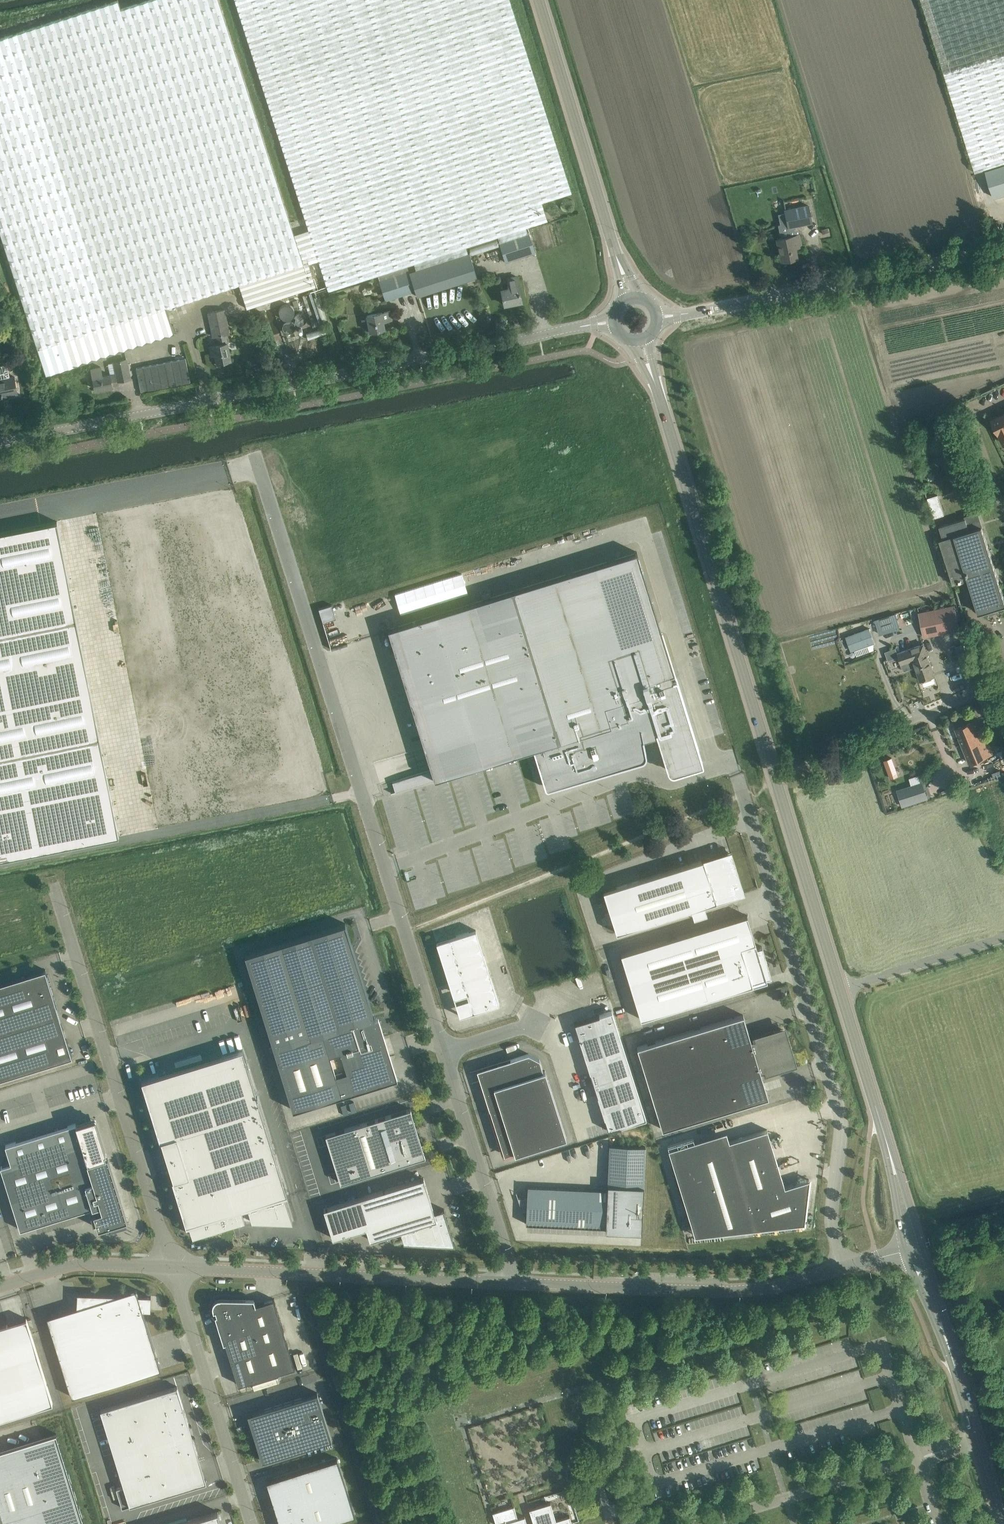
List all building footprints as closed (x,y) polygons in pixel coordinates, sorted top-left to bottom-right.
[(172,305),(239,284),(247,308),(315,286),(308,262),(318,259),(309,229),(293,234),(218,0),(146,0),(120,8),(118,0),(77,13),(172,305)] [(408,265),(414,263),(466,247),(497,236),(526,227),(547,220),(541,202),(571,192),(510,0),(234,0),(309,229),(318,259),(329,290),(378,275),(408,265)] [(975,173),(984,170),(1003,164),(1003,0),(922,0),(975,173)] [(172,305),(77,13),(0,38),(0,232),(45,374),(73,365),(175,332),(174,330),(176,330),(174,324),(172,325),(166,307),(172,305)] [(984,170),(992,196),(1003,192),(1003,164),(984,170)] [(791,236),(789,226),(810,222),(807,207),(784,211),(787,224),(778,225),(781,238),(777,239),(781,261),(797,257),(795,247),(798,246),(798,247),(801,246),(799,234),(791,236)] [(497,236),(505,262),(535,252),(529,233),(528,233),(526,227),(497,236)] [(466,247),(414,263),(416,269),(410,271),(415,291),(417,296),(477,277),(469,253),(468,253),(466,247)] [(415,291),(410,271),(408,265),(378,275),(386,300),(388,299),(415,291)] [(501,289),(502,294),(504,304),(521,301),(516,276),(507,278),(509,288),(501,289)] [(229,333),(227,323),(224,309),(208,312),(213,336),(217,336),(219,344),(210,346),(212,354),(215,354),(217,362),(231,359),(225,334),(229,333)] [(390,310),(367,315),(370,331),(385,328),(383,321),(392,319),(390,310)] [(190,382),(185,358),(136,368),(141,391),(190,382)] [(100,366),(91,368),(94,379),(96,389),(112,386),(112,384),(111,381),(118,380),(118,381),(130,378),(128,369),(126,359),(114,361),(115,362),(108,363),(110,374),(102,375),(100,366)] [(0,365),(0,395),(1,395),(1,396),(3,396),(2,394),(6,394),(6,396),(17,394),(15,384),(14,376),(9,377),(7,364),(0,365)] [(992,419),(998,433),(999,433),(1003,443),(1003,413),(992,419)] [(944,515),(937,495),(927,498),(934,518),(944,515)] [(950,573),(953,583),(968,578),(979,612),(978,612),(979,613),(988,610),(989,615),(999,612),(997,607),(1003,605),(1003,598),(978,514),(939,526),(943,538),(940,539),(950,573)] [(119,836),(72,598),(68,575),(57,521),(0,532),(0,859),(119,836)] [(390,627),(388,628),(411,705),(431,769),(392,781),(395,791),(391,792),(391,793),(477,765),(533,748),(536,757),(538,756),(548,788),(551,787),(634,761),(635,761),(636,760),(637,759),(638,759),(639,758),(639,757),(640,756),(641,755),(641,754),(641,753),(642,752),(642,751),(642,750),(642,749),(641,748),(641,747),(639,740),(643,739),(656,734),(667,767),(667,768),(667,769),(668,770),(669,771),(670,771),(671,771),(672,772),(673,771),(674,771),(702,762),(677,679),(676,678),(675,678),(672,679),(670,674),(675,672),(637,551),(635,552),(635,553),(432,616),(423,618),(390,629),(390,627)] [(323,622),(336,618),(332,604),(319,608),(323,622)] [(924,636),(947,631),(957,629),(956,627),(960,626),(955,605),(952,606),(952,605),(942,607),(926,610),(919,612),(921,622),(924,636)] [(896,613),(875,619),(880,634),(900,628),(896,613)] [(869,628),(846,637),(852,651),(874,643),(869,628)] [(903,670),(915,666),(913,659),(927,654),(924,644),(897,653),(903,670)] [(913,659),(915,666),(921,681),(935,676),(927,654),(913,659)] [(969,665),(967,657),(960,659),(962,667),(969,665)] [(970,762),(992,753),(985,735),(979,737),(973,722),(956,729),(970,762)] [(891,757),(884,760),(886,767),(894,765),(891,757)] [(926,799),(922,784),(898,791),(902,807),(926,799)] [(715,902),(734,896),(744,893),(731,850),(701,859),(701,860),(616,887),(615,886),(602,890),(606,901),(616,932),(715,901),(715,902)] [(741,917),(621,953),(641,1019),(754,984),(753,981),(771,976),(771,975),(770,976),(761,946),(756,947),(746,917),(747,917),(747,915),(741,917)] [(293,1109),(353,1090),(363,1088),(362,1084),(392,1074),(380,1038),(345,923),(245,954),(293,1109)] [(476,929),(436,942),(452,991),(465,987),(472,1011),(499,1003),(476,929)] [(0,983),(0,1078),(72,1056),(45,969),(0,983)] [(611,1010),(574,1022),(608,1130),(645,1118),(611,1010)] [(637,1047),(649,1088),(662,1129),(768,1096),(760,1071),(762,1070),(763,1074),(765,1074),(764,1071),(774,1068),(775,1070),(775,1071),(784,1068),(783,1067),(783,1068),(782,1065),(793,1062),(783,1029),(772,1032),(772,1030),(772,1029),(763,1032),(764,1035),(754,1038),(753,1035),(752,1035),(753,1039),(751,1040),(743,1014),(637,1047)] [(141,1080),(172,1179),(186,1225),(187,1225),(187,1223),(189,1223),(192,1235),(245,1218),(244,1217),(251,1215),(252,1219),(292,1220),(284,1194),(286,1193),(287,1194),(243,1048),(141,1080)] [(566,1137),(545,1070),(543,1071),(539,1059),(528,1053),(510,1059),(513,1069),(491,1077),(494,1086),(483,1089),(489,1109),(490,1109),(503,1151),(511,1151),(514,1151),(514,1154),(566,1137)] [(411,1112),(410,1108),(406,1109),(406,1110),(391,1115),(391,1114),(375,1119),(375,1120),(367,1122),(367,1121),(344,1129),(359,1177),(406,1162),(421,1157),(425,1156),(424,1153),(423,1153),(423,1150),(424,1149),(423,1148),(422,1149),(419,1145),(422,1143),(422,1142),(420,1143),(416,1137),(419,1135),(418,1136),(415,1129),(416,1129),(414,1122),(413,1122),(412,1120),(415,1119),(414,1118),(412,1119),(411,1112)] [(11,1163),(0,1166),(20,1229),(92,1207),(94,1211),(101,1209),(102,1210),(91,1213),(93,1221),(96,1221),(98,1228),(106,1225),(112,1223),(113,1226),(126,1222),(125,1219),(127,1219),(107,1155),(106,1156),(93,1117),(76,1123),(5,1144),(11,1163)] [(725,1131),(668,1149),(694,1235),(804,1222),(809,1179),(784,1186),(767,1129),(729,1140),(725,1131)] [(526,1210),(526,1222),(605,1226),(605,1231),(642,1232),(645,1145),(608,1144),(607,1189),(527,1186),(527,1198),(526,1210)] [(451,1235),(444,1208),(434,1211),(424,1177),(323,1208),(333,1238),(366,1228),(370,1240),(400,1230),(403,1241),(445,1242),(451,1235)] [(47,1316),(72,1396),(161,1369),(142,1310),(150,1310),(151,1295),(89,1293),(89,1307),(77,1307),(47,1316)] [(254,1298),(222,1298),(220,1298),(218,1298),(217,1299),(215,1300),(214,1301),(213,1303),(213,1304),(213,1306),(214,1308),(214,1310),(215,1310),(217,1314),(216,1314),(224,1342),(225,1341),(238,1384),(295,1367),(274,1298),(255,1304),(254,1298)] [(53,1403),(26,1318),(0,1326),(0,1419),(53,1403)] [(837,1342),(764,1361),(767,1373),(768,1365),(782,1367),(783,1361),(785,1372),(787,1364),(794,1365),(810,1361),(811,1355),(812,1355),(823,1352),(824,1346),(833,1348),(834,1353),(835,1344),(840,1345),(849,1343),(837,1341),(834,1342),(837,1342)] [(100,1409),(124,1486),(116,1488),(122,1507),(206,1482),(177,1386),(100,1409)] [(332,1439),(317,1392),(252,1412),(259,1435),(255,1436),(262,1460),(332,1439)] [(0,1450),(0,1523),(85,1523),(56,1433),(0,1450)] [(272,1478),(272,1480),(273,1480),(287,1523),(323,1523),(355,1514),(337,1458),(272,1478)] [(569,1515),(556,1519),(550,1502),(529,1508),(533,1523),(572,1523),(569,1515)] [(524,1515),(517,1518),(514,1505),(492,1512),(496,1523),(499,1523),(501,1523),(502,1523),(527,1523),(524,1515)] [(217,1511),(175,1523),(221,1523),(217,1511)]
